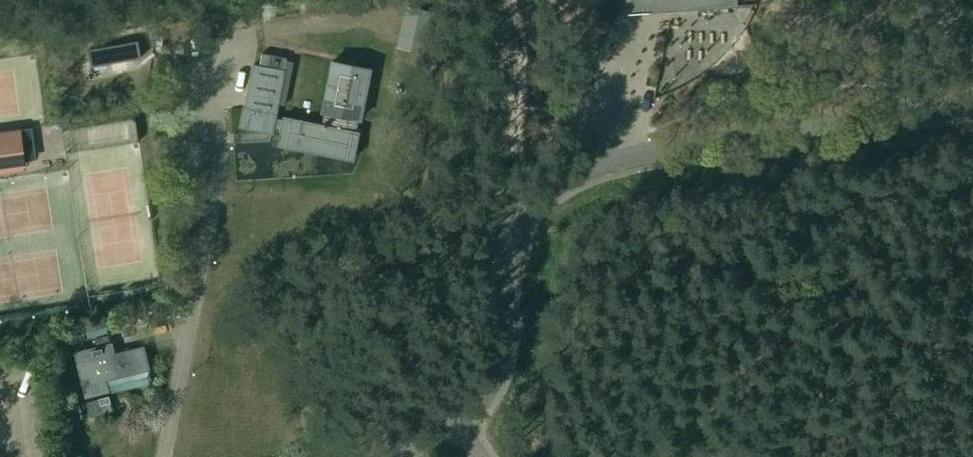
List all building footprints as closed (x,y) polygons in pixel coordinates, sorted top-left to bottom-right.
[(617,14),(720,7),(720,10),(726,10),(726,6),(737,6),(737,0),(624,0),(617,14)] [(407,6),(399,47),(423,51),(431,11),(407,6)] [(138,40),(88,49),(91,66),(141,57),(138,40)] [(243,107),(240,126),(271,133),(272,130),(281,131),(278,144),(353,159),(358,132),(355,131),(357,118),(360,119),(370,69),(332,61),(322,111),(325,112),(323,125),(284,117),(283,120),(275,118),(278,104),(285,105),(294,63),(287,62),(288,58),(262,53),(260,66),(253,64),(245,107),(243,107)] [(0,132),(0,165),(24,161),(20,129),(0,132)] [(86,397),(108,391),(105,380),(149,369),(143,347),(113,354),(111,344),(75,353),(86,397)] [(108,395),(86,401),(89,416),(112,410),(108,395)]
